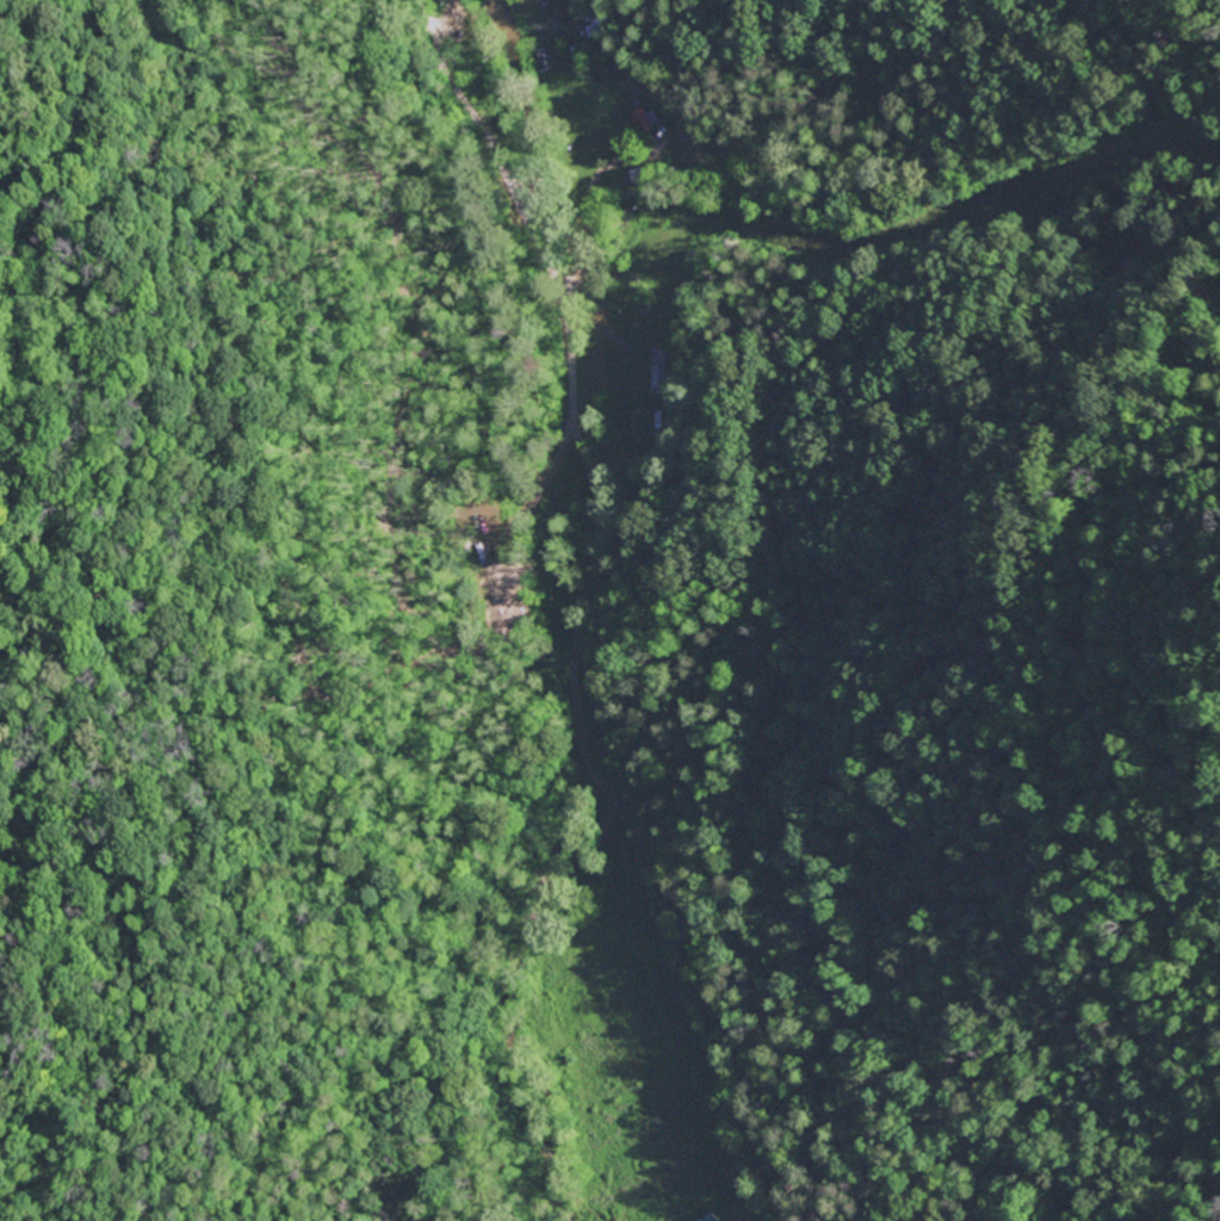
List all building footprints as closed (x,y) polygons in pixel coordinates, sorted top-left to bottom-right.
[(658,130),(652,110),(639,115),(644,134),(658,130)] [(715,1212),(705,1220),(722,1220),(715,1212)]
